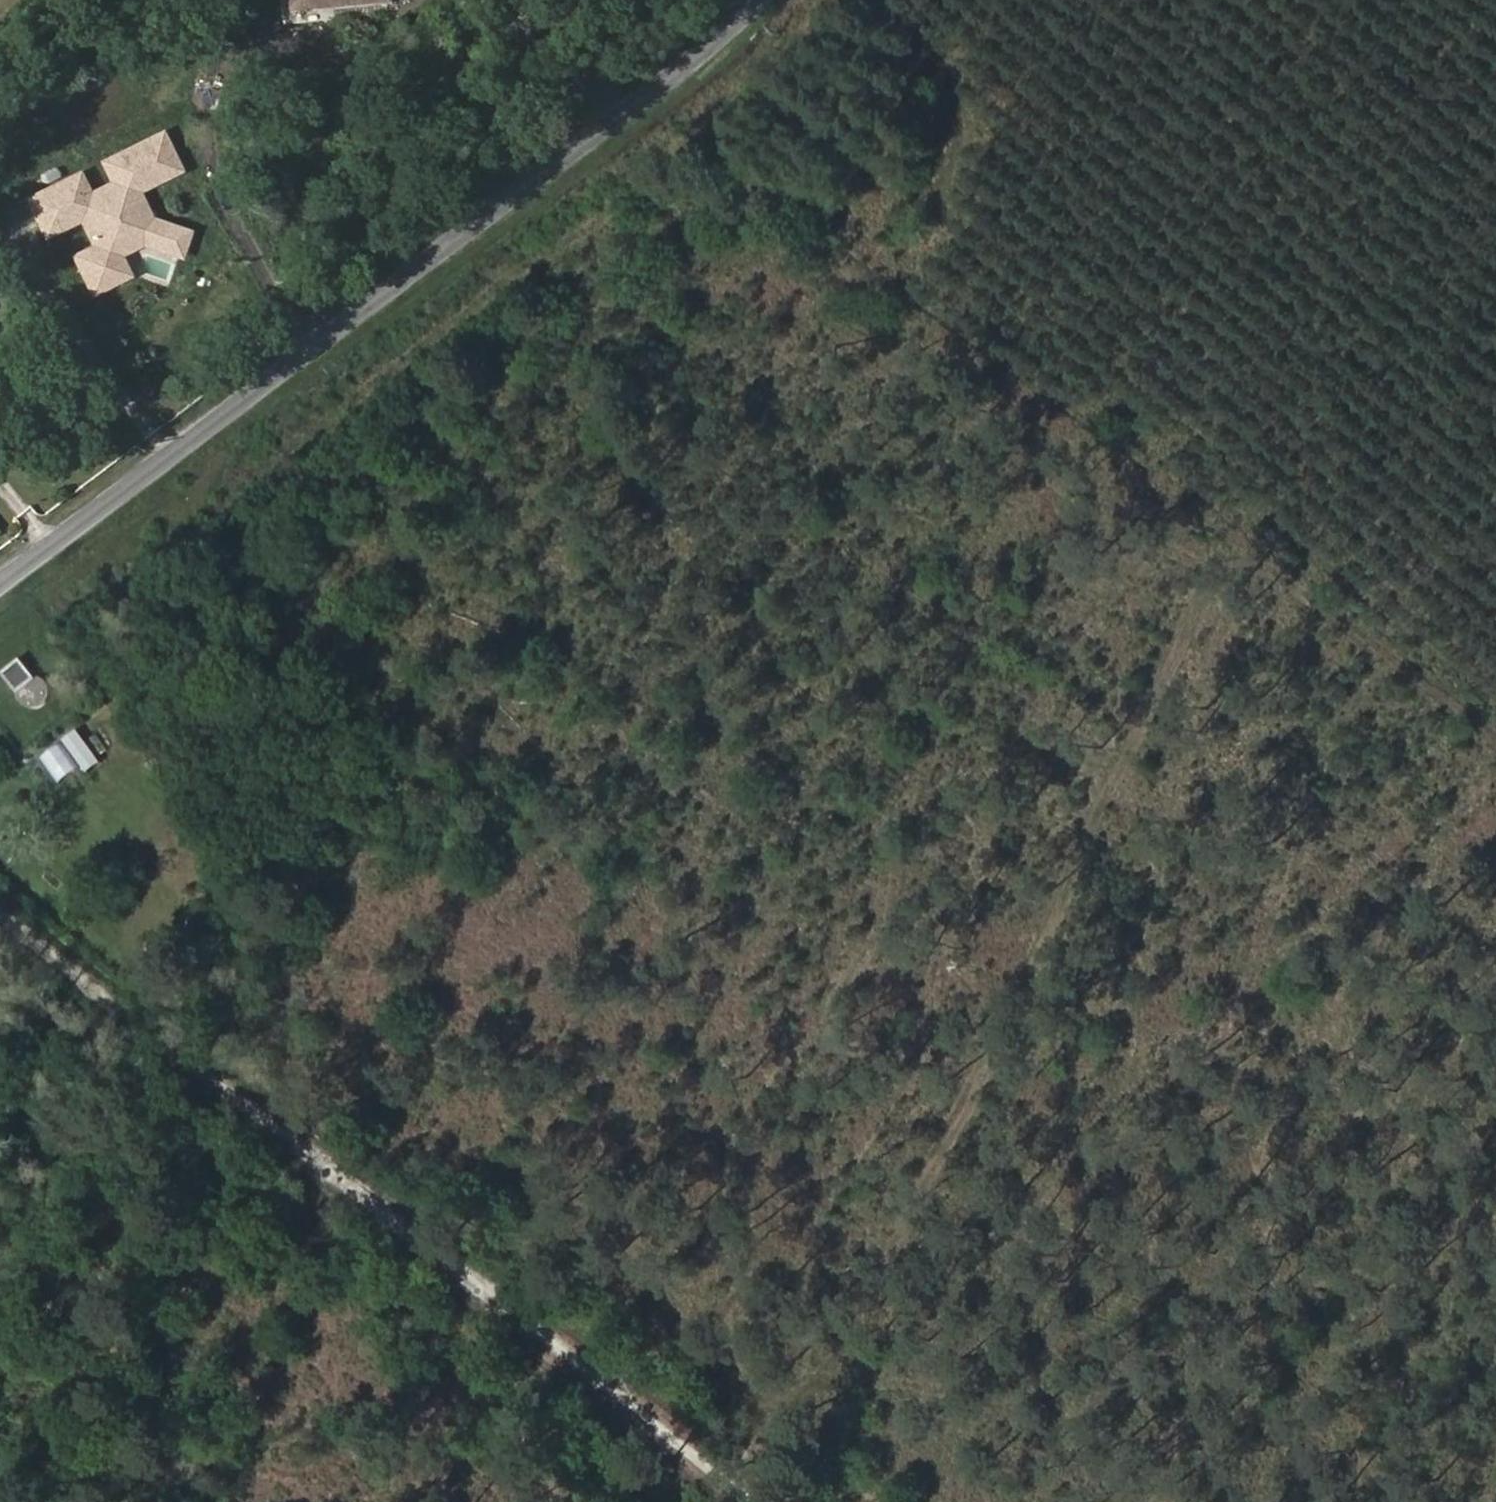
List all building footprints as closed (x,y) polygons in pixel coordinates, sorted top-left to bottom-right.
[(79,173),(28,198),(43,228),(72,213),(84,216),(99,243),(78,254),(96,290),(123,276),(112,256),(137,244),(138,241),(150,220),(151,218),(137,190),(180,168),(161,131),(103,160),(114,181),(90,193),(79,173)] [(72,213),(43,228),(46,235),(84,216),(72,213)] [(185,240),(150,220),(138,241),(173,261),(185,240)] [(14,667),(4,674),(14,686),(14,694),(18,702),(24,707),(35,711),(43,709),(50,706),(54,701),(57,693),(57,685),(53,677),(47,671),(35,669),(23,660),(14,667)] [(81,728),(44,757),(66,784),(102,756),(81,728)]
